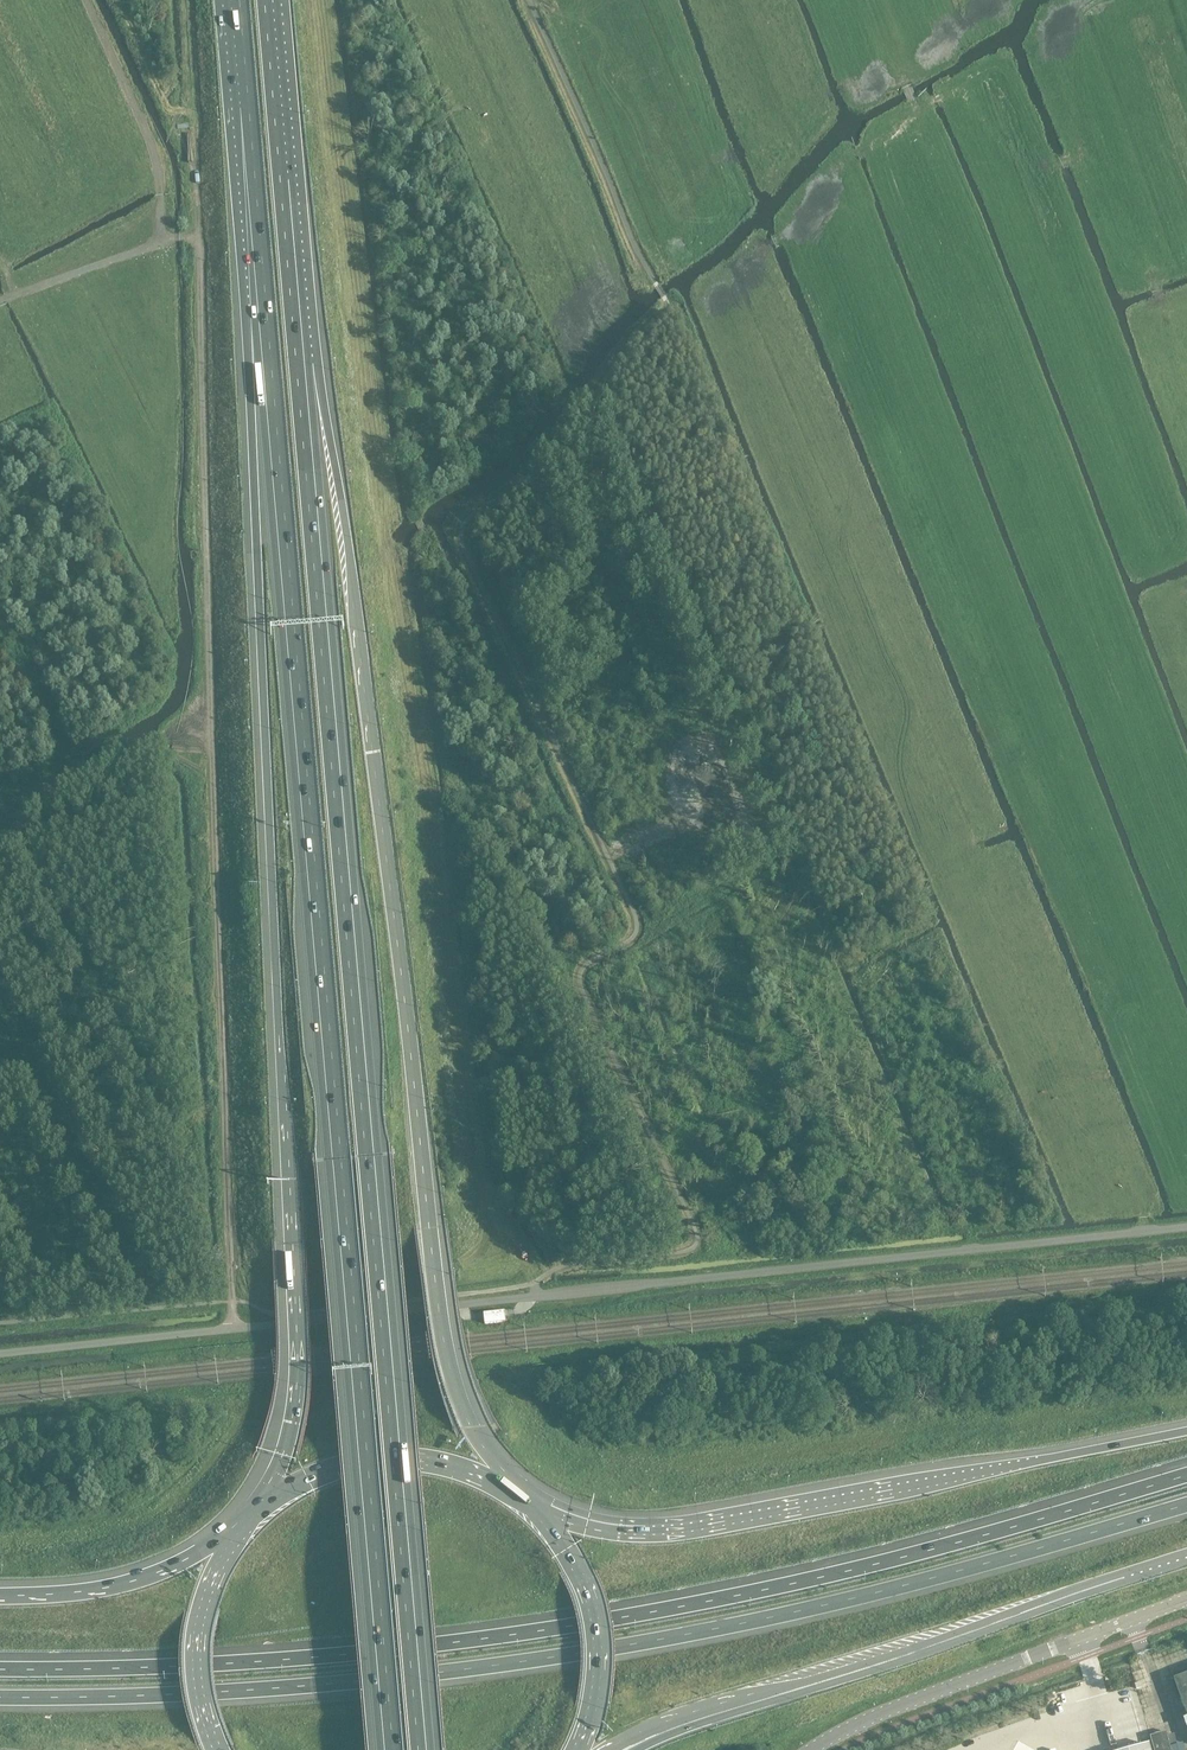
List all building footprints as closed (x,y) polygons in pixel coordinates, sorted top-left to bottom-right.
[(994,1301),(974,1304),(975,1312),(994,1310),(994,1301)] [(504,1312),(483,1314),(484,1320),(484,1324),(506,1322),(505,1317),(504,1312)] [(1173,1680),(1186,1718),(1183,1720),(1186,1728),(1186,1675),(1173,1680)] [(1165,1732),(1149,1737),(1153,1749),(1170,1749),(1165,1732)]
